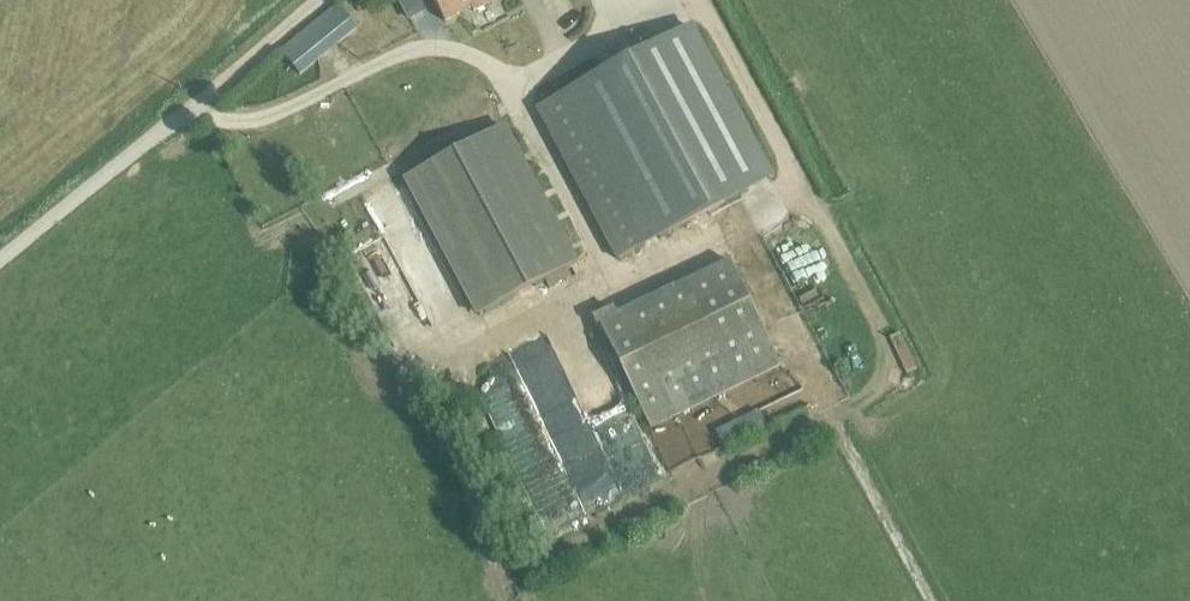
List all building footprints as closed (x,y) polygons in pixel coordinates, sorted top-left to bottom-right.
[(422,0),(398,0),(410,21),(428,12),(422,0)] [(446,23),(473,9),(475,13),(499,0),(435,0),(446,23)] [(282,51),(304,74),(359,29),(340,5),(282,51)] [(537,108),(619,261),(783,172),(694,24),(537,108)] [(405,180),(478,316),(581,263),(507,124),(405,180)] [(601,325),(651,429),(781,367),(730,259),(618,314),(614,306),(594,317),(598,326),(601,325)] [(360,282),(335,296),(346,316),(355,311),(356,313),(373,304),(360,282)] [(529,333),(489,351),(526,433),(512,439),(501,413),(485,420),(492,435),(487,437),(506,480),(575,450),(575,451),(609,436),(556,318),(528,331),(529,333)] [(760,410),(716,431),(725,448),(768,427),(760,410)]
